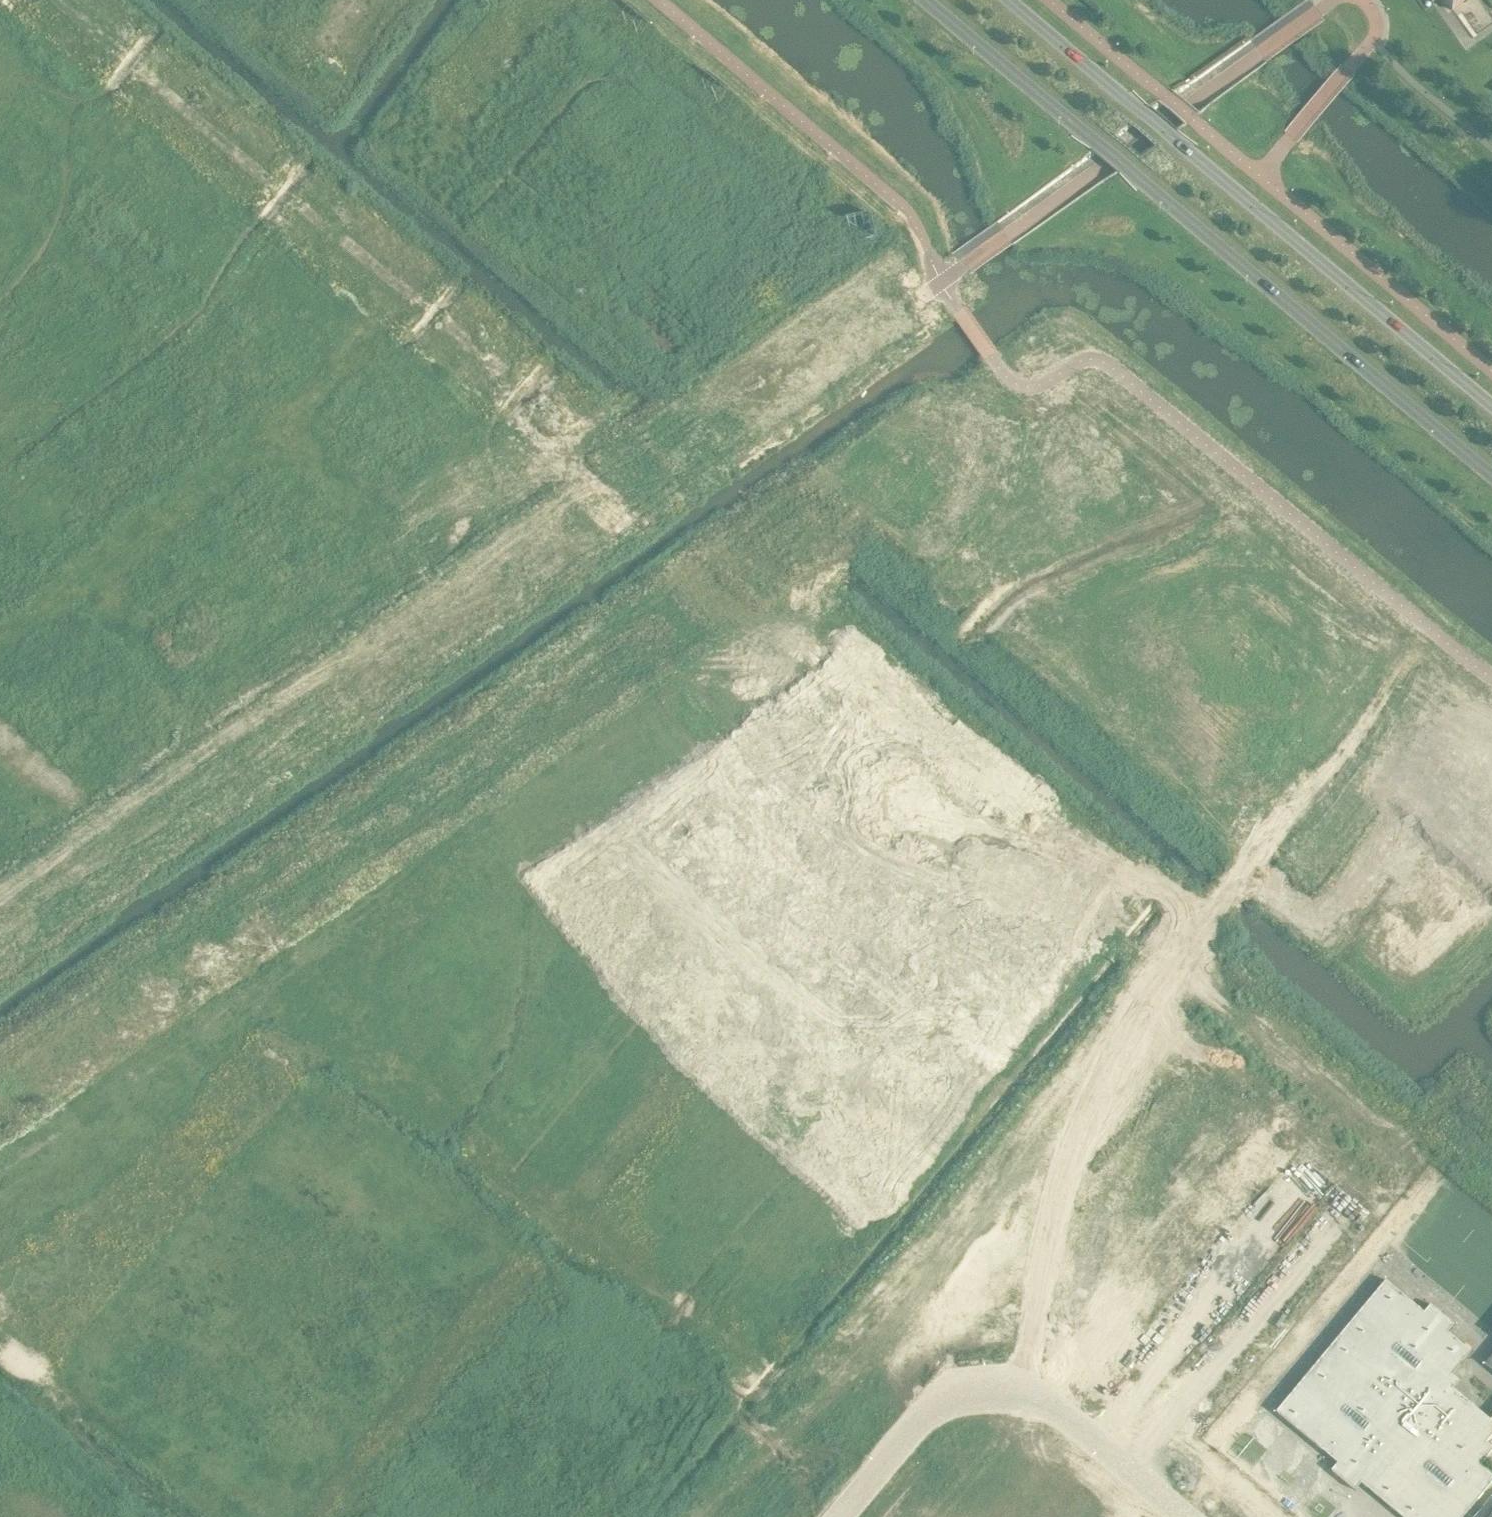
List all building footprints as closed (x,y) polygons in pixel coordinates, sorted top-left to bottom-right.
[(1452,10),(1465,0),(1444,0),(1452,10)] [(1280,1412),(1340,1458),(1332,1468),(1357,1487),(1361,1482),(1408,1516),(1464,1516),(1491,1480),(1491,1468),(1484,1462),(1491,1451),(1491,1442),(1490,1440),(1491,1437),(1491,1414),(1456,1386),(1463,1377),(1455,1372),(1474,1347),(1450,1329),(1457,1320),(1432,1301),(1427,1307),(1385,1275),(1280,1412)]
